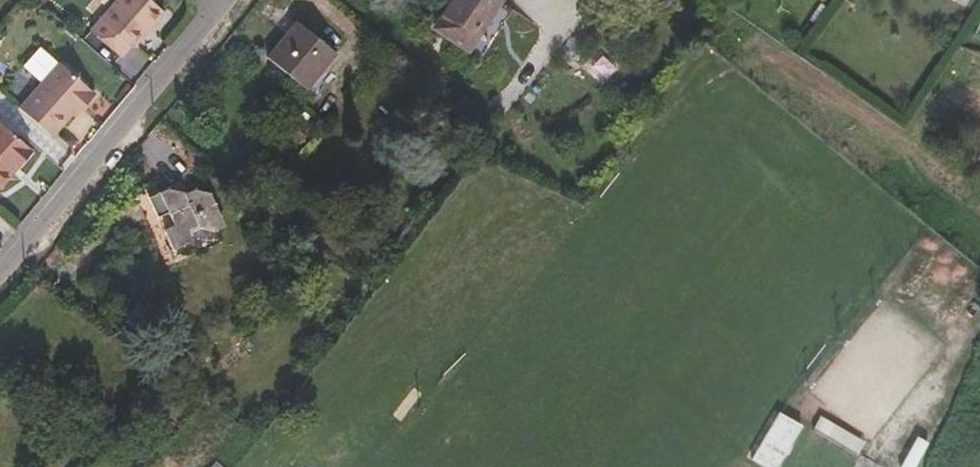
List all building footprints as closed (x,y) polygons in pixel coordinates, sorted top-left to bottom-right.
[(152,0),(117,0),(91,30),(121,56),(131,45),(133,47),(165,11),(152,0)] [(502,0),(450,0),(432,27),(469,50),(502,0)] [(307,89),(337,53),(296,20),(266,57),(307,89)] [(60,63),(20,108),(52,137),(73,113),(78,107),(81,110),(95,94),(60,63)] [(78,107),(73,113),(76,116),(81,110),(78,107)] [(31,148),(0,121),(0,183),(31,148)] [(226,226),(210,192),(194,189),(184,194),(183,191),(167,188),(148,198),(157,217),(168,212),(174,225),(164,229),(173,250),(183,245),(184,247),(200,250),(219,242),(215,231),(226,226)] [(147,223),(137,201),(110,214),(120,236),(147,223)] [(928,382),(913,420),(937,429),(952,391),(928,382)] [(752,460),(763,466),(776,466),(801,426),(779,413),(752,460)] [(821,416),(813,430),(857,455),(865,442),(821,416)]
